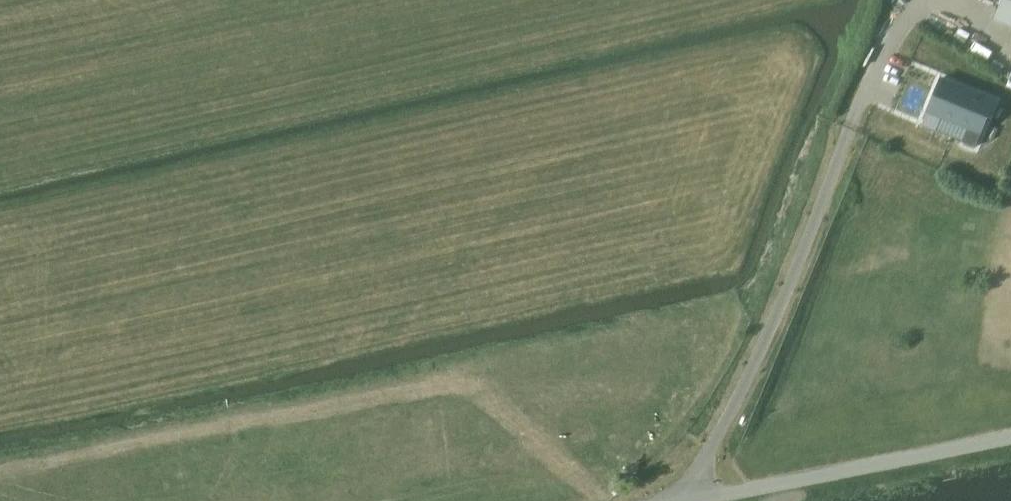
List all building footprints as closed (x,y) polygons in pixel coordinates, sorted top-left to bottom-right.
[(1010,24),(1010,0),(1000,0),(994,18),(1010,24)] [(940,72),(928,103),(969,119),(963,135),(976,140),(995,93),(940,72)]
